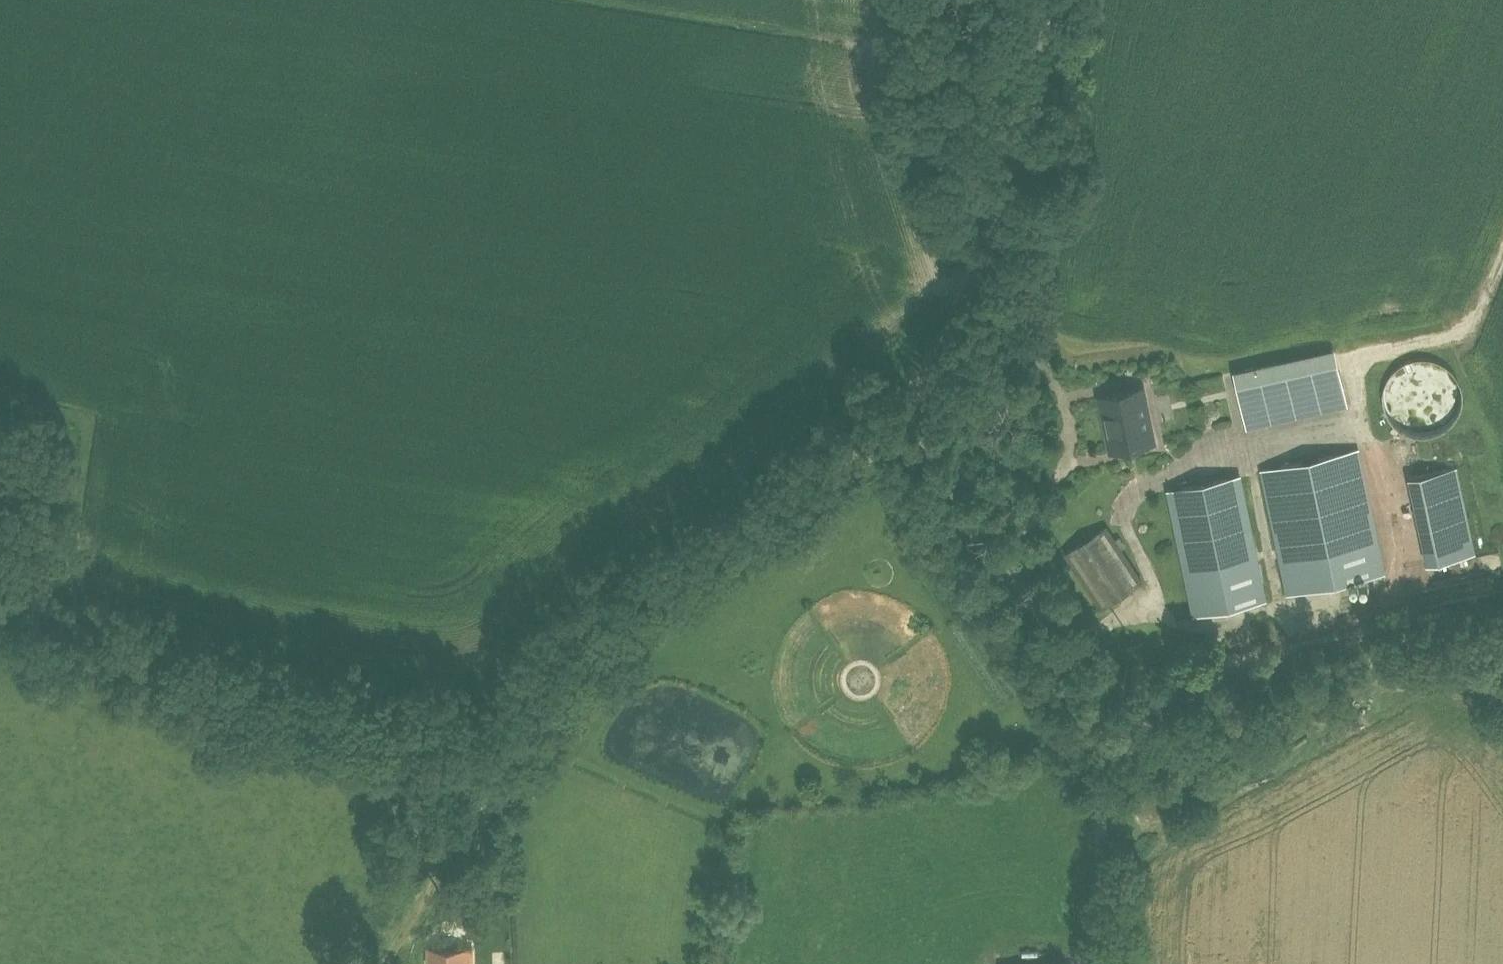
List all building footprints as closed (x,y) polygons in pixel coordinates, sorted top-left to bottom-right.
[(1105,423),(1148,414),(1143,388),(1100,397),(1105,423)] [(1148,414),(1105,423),(1111,450),(1154,441),(1148,414)] [(1285,595),(1386,574),(1359,448),(1260,470),(1285,595)] [(1166,490),(1191,616),(1267,600),(1241,474),(1166,490)] [(1142,581),(1106,527),(1066,554),(1102,608),(1142,581)] [(425,963),(474,963),(474,947),(425,947),(425,963)]
